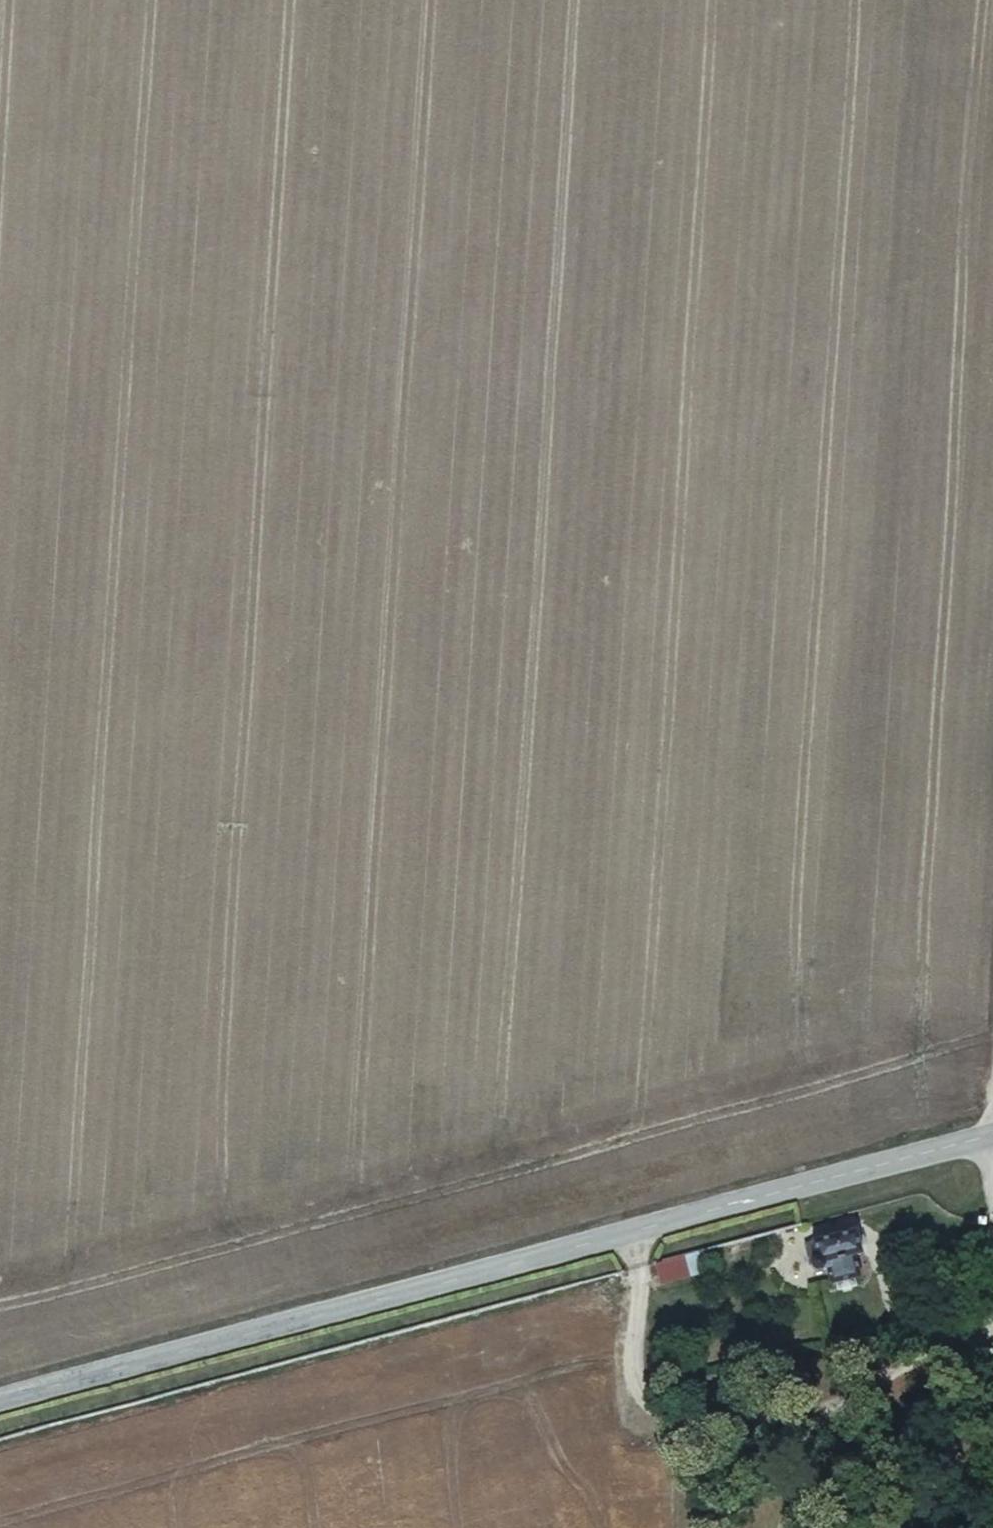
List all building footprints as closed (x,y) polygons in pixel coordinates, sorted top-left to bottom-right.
[(860,1259),(853,1234),(814,1242),(818,1258),(807,1260),(812,1277),(823,1276),(824,1285),(856,1277),(852,1261),(860,1259)] [(727,1242),(695,1250),(698,1263),(731,1255),(727,1242)] [(685,1253),(650,1263),(657,1286),(691,1278),(685,1253)]
